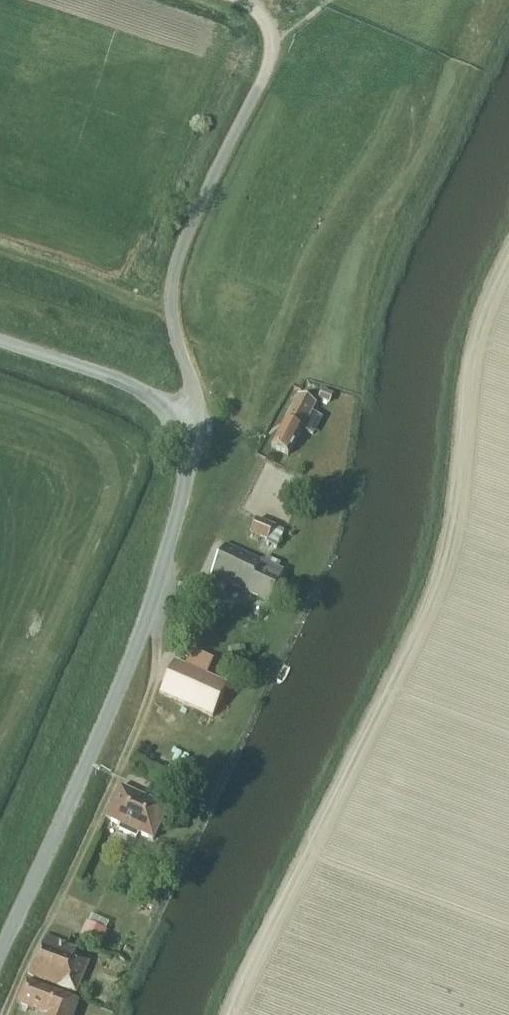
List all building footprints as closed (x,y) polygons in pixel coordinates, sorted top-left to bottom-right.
[(287,456),(314,405),(297,396),(270,447),(287,456)] [(271,527),(256,521),(249,535),(266,542),(265,545),(276,550),(284,533),(271,527)] [(262,564),(223,545),(210,575),(268,603),(282,573),(277,571),(280,565),(264,558),(262,564)] [(210,596),(217,582),(208,577),(201,592),(210,596)] [(212,662),(191,652),(184,667),(205,677),(212,662)] [(184,667),(173,662),(158,693),(211,718),(226,686),(205,677),(184,667)] [(153,842),(168,809),(119,786),(104,819),(119,827),(117,831),(136,840),(138,836),(153,842)] [(107,929),(88,920),(80,937),(98,946),(107,929)] [(75,994),(90,964),(75,958),(78,952),(69,948),(69,946),(47,936),(27,974),(75,994)] [(78,1003),(25,982),(16,1004),(43,1014),(73,1014),(78,1003)]
